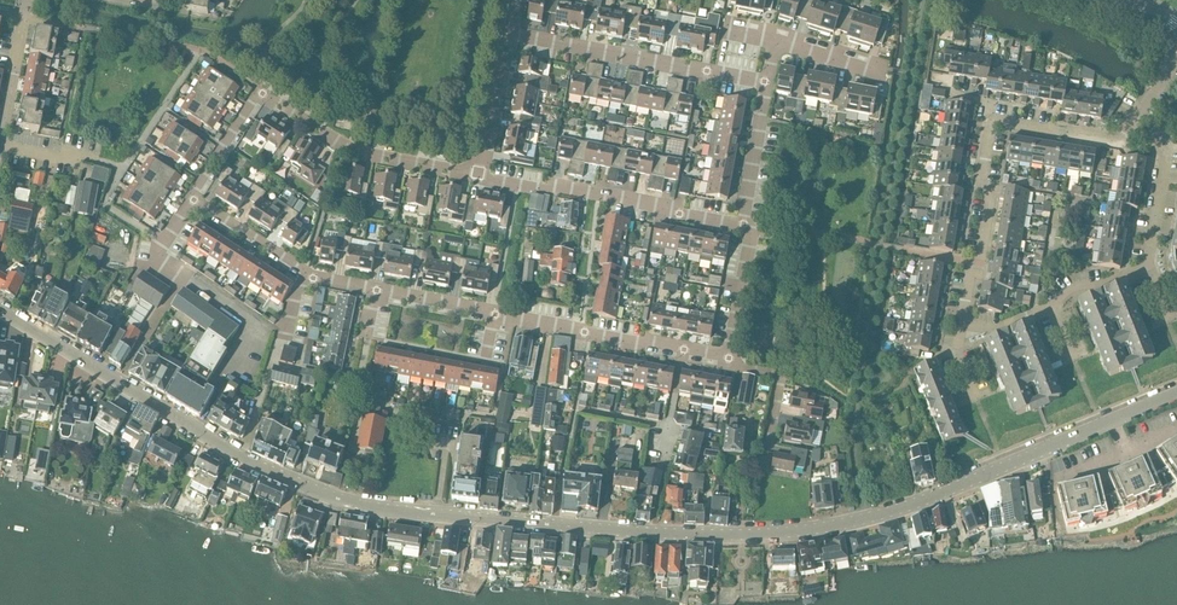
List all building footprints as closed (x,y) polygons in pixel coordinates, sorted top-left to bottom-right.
[(211,0),(188,0),(186,10),(208,15),(211,0)] [(528,20),(542,22),(543,13),(544,10),(551,12),(553,0),(532,0),(528,20)] [(551,12),(558,13),(556,25),(569,27),(573,5),(567,4),(560,2),(561,0),(553,0),(551,12)] [(594,3),(591,19),(598,20),(596,32),(609,35),(613,12),(601,10),(602,2),(595,0),(594,3)] [(749,13),(752,0),(730,0),(729,3),(736,4),(736,8),(739,9),(738,11),(749,13)] [(749,13),(760,16),(760,13),(764,14),(764,10),(772,11),(774,0),(752,0),(749,13)] [(779,19),(790,23),(791,20),(794,21),(795,17),(801,19),(808,0),(785,0),(779,19)] [(801,19),(808,21),(807,26),(810,27),(809,29),(819,32),(828,5),(817,2),(818,0),(808,0),(801,19)] [(591,21),(594,3),(587,2),(586,7),(573,5),(569,27),(582,30),(584,20),(591,21)] [(835,30),(841,32),(849,9),(840,6),(839,9),(828,5),(819,32),(830,36),(831,33),(834,34),(835,30)] [(613,12),(609,35),(622,37),(625,25),(632,27),(635,8),(625,6),(624,7),(622,7),(622,9),(621,14),(613,12)] [(632,27),(631,29),(638,30),(636,40),(649,43),(654,20),(641,18),(642,9),(635,8),(632,27)] [(849,42),(859,45),(868,18),(857,15),(858,12),(849,9),(841,32),(848,34),(847,38),(850,39),(849,42)] [(654,20),(649,43),(663,45),(665,33),(672,35),(676,16),(668,14),(667,23),(654,20)] [(676,16),(672,35),(679,36),(677,48),(690,50),(696,20),(676,16)] [(705,43),(712,44),(714,45),(720,17),(709,16),(708,23),(696,20),(690,50),(703,53),(705,43)] [(868,18),(859,45),(870,48),(871,46),(874,47),(875,43),(882,45),(890,22),(880,19),(879,22),(868,18)] [(30,55),(52,59),(57,34),(35,30),(30,55)] [(962,77),(966,55),(953,52),(953,50),(946,49),(943,65),(950,67),(949,75),(960,77),(962,77)] [(962,77),(960,77),(959,83),(963,84),(964,78),(972,79),(975,79),(979,54),(977,54),(977,56),(966,55),(962,77)] [(992,59),(981,57),(981,55),(979,54),(975,79),(972,79),(971,85),(976,86),(977,80),(987,82),(988,82),(990,68),(992,59)] [(1025,98),(1029,73),(1028,72),(1031,55),(1024,54),(1022,71),(1023,71),(1023,74),(1016,73),(1012,96),(1009,95),(1008,101),(1013,102),(1014,96),(1022,97),(1025,98)] [(28,67),(50,71),(52,59),(30,55),(28,67)] [(522,59),(519,73),(529,75),(527,82),(548,86),(550,79),(542,77),(544,64),(522,59)] [(570,95),(590,99),(596,65),(589,63),(586,78),(573,75),(570,95)] [(596,65),(590,99),(610,102),(614,83),(601,80),(604,66),(596,65)] [(996,93),(996,99),(1000,100),(1001,94),(1009,95),(1012,96),(1016,73),(1017,67),(1004,65),(1003,68),(999,93),(996,93)] [(797,100),(801,76),(795,75),(795,71),(792,70),(793,68),(782,66),(776,93),(788,95),(787,99),(797,100)] [(28,67),(25,79),(47,83),(50,71),(28,67)] [(217,89),(226,75),(219,71),(217,74),(208,68),(201,79),(217,89)] [(988,82),(987,82),(986,91),(984,91),(983,97),(988,97),(989,92),(996,93),(999,93),(1003,68),(1001,68),(1001,70),(990,68),(988,82)] [(614,83),(610,102),(630,106),(636,72),(629,71),(626,85),(614,83)] [(636,72),(630,106),(650,110),(654,90),(641,88),(644,74),(636,72)] [(808,78),(801,76),(797,100),(806,102),(807,99),(818,101),(823,74),(813,72),(812,74),(809,73),(808,78)] [(1025,98),(1022,97),(1021,103),(1026,104),(1027,98),(1035,99),(1038,100),(1041,77),(1031,75),(1031,73),(1029,73),(1025,98)] [(842,89),(843,84),(836,83),(837,79),(834,78),(834,76),(823,74),(818,101),(829,103),(829,106),(838,108),(842,89)] [(226,75),(217,89),(232,99),(239,88),(230,82),(232,79),(226,75)] [(1038,100),(1035,99),(1034,105),(1039,106),(1040,100),(1048,102),(1050,102),(1055,77),(1053,77),(1052,79),(1041,77),(1038,100)] [(1053,102),(1063,104),(1066,91),(1067,83),(1067,81),(1056,80),(1057,77),(1055,77),(1050,102),(1048,102),(1047,107),(1052,108),(1053,102)] [(654,90),(650,110),(670,114),(676,80),(669,78),(666,93),(654,90)] [(25,79),(23,91),(45,95),(47,83),(25,79)] [(195,89),(210,99),(217,89),(201,79),(195,89)] [(676,80),(670,114),(690,118),(694,98),(681,95),(684,81),(676,80)] [(514,100),(536,104),(539,91),(547,93),(548,86),(527,82),(526,89),(516,87),(514,100)] [(1063,104),(1061,114),(1072,115),(1071,121),(1076,122),(1077,116),(1075,116),(1079,91),(1080,86),(1069,84),(1069,83),(1067,83),(1066,91),(1063,104)] [(838,108),(837,113),(846,115),(847,112),(858,114),(864,86),(853,84),(852,87),(849,86),(848,90),(842,89),(838,108)] [(864,86),(858,114),(870,116),(869,119),(879,121),(883,97),(876,96),(877,92),(874,91),(874,88),(864,86)] [(204,110),(210,99),(195,89),(188,100),(204,110)] [(232,99),(217,89),(210,99),(226,109),(232,99)] [(946,91),(933,89),(932,96),(944,99),(946,91)] [(23,91),(21,103),(43,108),(45,95),(23,91)] [(1081,91),(1079,91),(1075,116),(1077,116),(1085,118),(1084,123),(1089,124),(1090,118),(1088,118),(1091,95),(1080,93),(1081,91)] [(1091,95),(1088,118),(1090,118),(1101,120),(1102,112),(1109,113),(1112,96),(1105,95),(1104,97),(1091,95)] [(723,111),(744,115),(746,102),(725,98),(723,111)] [(226,109),(210,99),(204,110),(219,119),(226,109)] [(204,110),(188,100),(181,110),(190,116),(188,119),(195,123),(204,110)] [(521,115),(519,122),(541,126),(542,119),(534,117),(536,104),(514,100),(511,113),(521,115)] [(968,115),(974,116),(976,106),(947,102),(945,114),(968,118),(968,115)] [(38,132),(43,108),(21,103),(16,128),(38,132)] [(212,130),(219,119),(204,110),(195,123),(201,128),(203,124),(212,130)] [(741,127),(744,115),(723,111),(720,123),(741,127)] [(966,130),(966,128),(968,120),(974,121),(974,116),(968,115),(968,118),(945,114),(944,124),(941,124),(941,126),(966,130)] [(267,143),(280,124),(268,116),(263,125),(257,121),(245,139),(251,143),(256,136),(267,143)] [(509,127),(506,140),(529,145),(531,132),(539,133),(541,126),(519,122),(518,129),(509,127)] [(715,122),(712,134),(739,139),(741,127),(720,123),(715,122)] [(181,144),(190,130),(184,126),(182,129),(173,123),(166,134),(181,144)] [(291,131),(280,124),(267,143),(278,150),(274,157),(280,161),(291,143),(285,139),(291,131)] [(964,142),(964,140),(966,132),(971,133),(972,129),(966,128),(966,130),(941,126),(941,128),(943,128),(941,138),(964,142)] [(197,134),(190,130),(181,144),(197,154),(204,143),(195,137),(197,134)] [(181,144),(166,134),(159,145),(168,151),(166,154),(172,158),(181,144)] [(712,134),(710,146),(737,151),(739,139),(712,134)] [(568,175),(575,176),(582,142),(561,138),(558,158),(571,160),(568,175)] [(970,141),(964,140),(964,142),(941,138),(940,148),(937,148),(937,150),(962,154),(962,152),(964,145),(969,146),(970,141)] [(1019,163),(1023,140),(1010,138),(1006,161),(1019,163)] [(506,140),(504,154),(513,155),(512,163),(533,166),(534,159),(537,146),(529,145),(506,140)] [(1023,140),(1019,163),(1031,165),(1035,142),(1023,140)] [(309,146),(300,141),(296,147),(299,149),(291,162),(300,168),(297,174),(314,186),(325,169),(318,165),(316,167),(310,163),(319,149),(311,144),(309,146)] [(582,142),(575,176),(583,177),(585,163),(598,166),(602,146),(582,142)] [(1043,167),(1047,144),(1035,142),(1031,165),(1043,167)] [(190,165),(197,154),(181,144),(172,158),(179,162),(181,159),(190,165)] [(1055,169),(1059,146),(1047,144),(1043,167),(1055,169)] [(602,146),(598,166),(611,168),(608,182),(615,184),(622,150),(602,146)] [(710,146),(708,158),(713,159),(734,163),(737,151),(710,146)] [(1068,171),(1071,148),(1059,146),(1055,169),(1068,171)] [(1083,150),(1071,148),(1068,171),(1080,173),(1083,150)] [(622,150),(615,184),(623,185),(625,171),(638,173),(642,153),(622,150)] [(960,166),(960,164),(962,157),(967,158),(968,153),(962,152),(962,154),(937,150),(937,152),(939,152),(937,163),(960,166)] [(1096,152),(1083,150),(1080,173),(1092,175),(1096,152)] [(642,153),(638,173),(650,176),(648,190),(655,191),(662,157),(642,153)] [(662,157),(655,191),(662,193),(665,178),(678,181),(682,161),(662,157)] [(1121,169),(1143,173),(1146,160),(1123,157),(1121,169)] [(143,168),(159,178),(168,164),(162,160),(160,164),(150,158),(143,168)] [(711,171),(732,175),(734,163),(713,159),(711,171)] [(933,172),(933,174),(958,179),(958,176),(959,169),(965,170),(966,165),(960,164),(960,166),(937,163),(935,173),(933,172)] [(174,169),(168,164),(159,178),(174,189),(181,178),(172,172),(174,169)] [(152,189),(159,178),(143,168),(137,179),(152,189)] [(216,196),(227,204),(239,185),(229,178),(233,172),(227,168),(218,180),(224,184),(216,196)] [(364,170),(354,168),(353,171),(343,169),(342,177),(345,178),(342,192),(353,194),(352,202),(365,204),(369,185),(361,183),(364,170)] [(1119,181),(1141,185),(1143,173),(1121,169),(1119,181)] [(709,183),(730,187),(732,175),(711,171),(709,183)] [(396,176),(387,174),(386,177),(376,175),(374,183),(378,184),(375,199),(386,201),(385,209),(398,211),(401,191),(394,190),(396,176)] [(964,177),(958,176),(958,179),(933,174),(933,176),(935,177),(933,187),(940,188),(956,191),(956,190),(957,181),(963,182),(964,177)] [(174,189),(159,178),(152,189),(168,199),(174,189)] [(685,195),(689,195),(692,180),(687,179),(682,178),(681,184),(679,194),(681,194),(685,195)] [(146,199),(152,189),(137,179),(130,189),(146,199)] [(429,182),(419,181),(419,183),(408,182),(407,189),(410,190),(408,205),(419,207),(417,214),(430,217),(434,197),(427,196),(429,182)] [(1139,197),(1141,185),(1119,181),(1117,193),(1139,197)] [(79,183),(75,205),(94,208),(98,187),(91,185),(79,183)] [(730,187),(709,183),(706,196),(727,200),(730,187)] [(246,198),(252,202),(260,189),(254,185),(250,191),(239,185),(227,204),(238,211),(246,198)] [(440,187),(438,195),(442,196),(439,211),(450,213),(449,220),(463,223),(466,204),(458,202),(461,188),(451,187),(450,189),(440,187)] [(936,198),(936,200),(961,204),(960,207),(966,207),(967,203),(961,202),(963,192),(956,190),(956,191),(940,188),(939,198),(936,198)] [(1006,188),(1004,201),(1027,205),(1029,192),(1006,188)] [(137,213),(146,199),(130,189),(123,200),(132,206),(130,209),(137,213)] [(168,199),(152,189),(146,199),(161,209),(168,199)] [(272,206),(272,205),(262,199),(266,193),(260,189),(252,202),(257,205),(249,218),(260,225),(272,206)] [(475,215),(488,217),(492,194),(479,192),(477,202),(470,200),(466,221),(473,223),(475,215)] [(1137,210),(1139,197),(1117,193),(1115,205),(1115,206),(1130,208),(1130,209),(1137,210)] [(492,194),(488,217),(501,220),(499,228),(507,229),(511,208),(504,207),(505,197),(492,194)] [(531,202),(530,209),(542,212),(545,198),(532,195),(532,196),(531,202)] [(161,209),(146,199),(137,213),(143,217),(145,214),(154,220),(161,209)] [(272,206),(260,225),(262,226),(260,228),(268,232),(269,231),(271,232),(279,219),(284,223),(293,210),(276,199),(272,205),(272,206)] [(959,216),(958,219),(964,220),(965,215),(959,214),(960,207),(961,204),(936,200),(936,202),(938,202),(936,212),(959,216)] [(1002,213),(1025,217),(1027,205),(1004,201),(1002,213)] [(14,202),(11,216),(30,221),(33,206),(14,202)] [(554,208),(553,215),(578,218),(579,205),(561,203),(561,208),(554,208)] [(1105,216),(1128,220),(1130,209),(1130,208),(1115,206),(1115,205),(1107,204),(1105,216)] [(299,214),(293,210),(284,223),(290,226),(282,239),(293,246),(296,242),(301,246),(309,233),(304,230),(305,227),(295,220),(299,214)] [(957,228),(956,231),(962,232),(963,227),(957,226),(958,219),(959,216),(936,212),(934,222),(932,222),(932,224),(957,228)] [(1023,229),(1025,217),(1002,213),(1000,225),(1023,229)] [(548,215),(548,222),(557,222),(556,228),(576,230),(578,218),(553,215),(548,215)] [(604,242),(604,241),(625,245),(630,221),(607,216),(602,242),(604,242)] [(1126,233),(1128,220),(1105,216),(1103,229),(1126,233)] [(188,243),(210,257),(221,239),(223,237),(201,223),(188,243)] [(957,228),(932,224),(932,226),(934,227),(932,237),(955,240),(954,243),(960,244),(961,239),(955,238),(956,231),(957,228)] [(1021,241),(1023,229),(1000,225),(998,237),(1021,241)] [(665,249),(669,228),(656,226),(651,254),(663,257),(665,249)] [(665,249),(663,257),(675,259),(677,252),(681,230),(669,228),(665,249)] [(1078,231),(1077,237),(1085,238),(1087,230),(1079,229),(1079,230),(1078,231)] [(1124,245),(1126,233),(1103,229),(1101,241),(1124,245)] [(681,230),(677,252),(689,254),(693,233),(681,230)] [(324,240),(320,263),(333,265),(336,251),(343,252),(345,237),(346,235),(339,233),(338,235),(326,232),(324,240)] [(693,233),(689,254),(701,256),(705,235),(693,233)] [(701,256),(700,261),(712,264),(713,259),(717,237),(705,235),(701,256)] [(345,237),(343,252),(349,253),(346,268),(359,270),(363,248),(364,242),(352,240),(353,238),(345,237)] [(730,240),(717,237),(713,259),(726,261),(730,240)] [(955,240),(932,237),(930,249),(953,253),(954,243),(955,240)] [(1019,253),(1021,241),(998,237),(996,249),(1019,253)] [(232,245),(221,239),(210,257),(220,263),(232,245)] [(604,242),(602,253),(623,258),(625,245),(604,241),(604,242)] [(1101,241),(1099,253),(1122,257),(1124,245),(1101,241)] [(375,250),(363,248),(359,270),(372,272),(375,258),(381,259),(384,244),(377,243),(375,250)] [(384,244),(381,259),(387,260),(385,275),(397,277),(402,255),(390,253),(391,246),(384,244)] [(533,253),(534,245),(526,244),(525,252),(533,253)] [(242,252),(232,245),(220,263),(230,270),(242,252)] [(540,260),(572,264),(574,252),(555,249),(554,256),(541,255),(540,260)] [(1017,265),(1019,253),(996,249),(994,261),(1017,265)] [(402,255),(397,277),(410,280),(413,265),(419,267),(422,252),(415,250),(414,258),(402,255)] [(422,252),(419,267),(426,268),(423,282),(425,283),(425,284),(434,286),(434,284),(436,285),(440,263),(433,261),(434,259),(431,256),(432,253),(430,251),(427,250),(424,252),(422,252)] [(252,258),(242,252),(230,270),(240,276),(252,258)] [(621,270),(621,269),(623,258),(602,253),(599,266),(604,267),(604,266),(621,270)] [(1122,257),(1099,253),(1097,265),(1120,269),(1122,257)] [(440,263),(436,285),(449,287),(451,273),(458,274),(461,259),(461,258),(442,254),(440,263)] [(195,263),(184,256),(181,260),(192,267),(195,263)] [(262,265),(252,258),(240,276),(250,283),(262,265)] [(461,259),(458,274),(464,275),(461,289),(474,292),(478,270),(480,263),(461,259)] [(540,260),(540,266),(553,267),(552,274),(551,285),(567,287),(568,276),(571,276),(572,264),(540,260)] [(534,262),(525,261),(523,283),(532,284),(534,262)] [(1017,265),(994,261),(992,274),(1015,277),(1017,265)] [(916,272),(916,274),(941,279),(941,281),(946,282),(947,277),(941,276),(943,266),(920,262),(919,273),(916,272)] [(272,271),(262,265),(250,283),(260,290),(272,271)] [(491,272),(478,270),(474,292),(487,294),(490,280),(496,281),(499,266),(492,265),(491,272)] [(602,279),(623,283),(626,270),(621,269),(621,270),(604,266),(604,267),(602,279)] [(37,269),(35,279),(42,280),(44,270),(37,269)] [(272,271),(260,290),(282,303),(295,284),(273,270),(272,271)] [(9,296),(9,298),(13,300),(15,299),(16,299),(25,283),(16,278),(18,274),(13,272),(11,276),(10,275),(9,279),(0,274),(0,291),(9,296)] [(170,289),(144,272),(132,291),(157,308),(170,289)] [(207,272),(204,275),(214,282),(216,279),(207,272)] [(939,291),(939,293),(944,294),(945,289),(939,288),(941,281),(941,279),(916,274),(916,276),(918,277),(916,287),(939,291)] [(1013,290),(1015,277),(992,274),(990,285),(990,286),(1006,288),(1006,289),(1013,290)] [(709,280),(708,285),(720,287),(722,278),(710,276),(709,280)] [(600,291),(621,295),(623,283),(602,279),(600,290),(600,291)] [(1004,301),(1006,289),(1006,288),(990,286),(990,285),(983,284),(981,297),(1004,301)] [(29,314),(42,321),(57,293),(44,286),(29,314)] [(227,286),(224,290),(234,297),(237,293),(227,286)] [(1153,360),(1123,286),(1080,303),(1110,377),(1126,370),(1127,373),(1138,368),(1137,366),(1153,360)] [(937,303),(936,305),(942,306),(943,301),(937,300),(938,293),(939,293),(939,291),(916,287),(914,297),(912,297),(912,299),(937,303)] [(176,382),(167,398),(200,418),(215,393),(206,388),(206,387),(227,352),(223,350),(239,328),(184,289),(172,306),(179,312),(175,318),(189,328),(194,322),(208,332),(181,372),(176,382)] [(709,296),(718,297),(720,291),(711,289),(709,296)] [(600,291),(600,290),(597,290),(593,315),(616,319),(621,295),(600,291)] [(70,300),(57,293),(42,321),(54,328),(70,300)] [(339,296),(337,308),(354,311),(356,299),(339,296)] [(981,297),(979,309),(1002,313),(1003,306),(1009,308),(1010,302),(1004,301),(981,297)] [(141,299),(137,305),(149,313),(153,307),(141,299)] [(935,315),(934,317),(940,318),(941,314),(935,313),(936,305),(937,303),(912,299),(912,301),(914,301),(912,311),(935,315)] [(247,300),(245,304),(255,311),(257,307),(247,300)] [(78,341),(91,319),(83,315),(89,305),(83,301),(77,311),(71,308),(59,330),(78,341)] [(674,331),(678,310),(679,305),(667,303),(666,308),(662,329),(674,331)] [(315,309),(315,312),(321,313),(323,305),(321,305),(316,304),(315,309)] [(133,310),(133,311),(145,319),(149,313),(137,305),(133,310)] [(662,329),(666,308),(653,305),(649,327),(662,329)] [(331,307),(329,319),(335,320),(334,320),(351,324),(354,311),(337,308),(331,307)] [(711,338),(715,317),(716,310),(711,309),(710,311),(703,310),(702,315),(698,336),(711,338)] [(686,334),(690,312),(678,310),(674,331),(686,334)] [(133,311),(129,317),(141,325),(145,319),(133,311)] [(934,317),(935,315),(912,311),(910,321),(908,321),(908,323),(933,327),(932,330),(938,331),(939,326),(933,325),(934,317)] [(690,312),(686,334),(698,336),(702,315),(690,312)] [(314,316),(311,328),(319,330),(322,318),(314,316)] [(78,341),(79,342),(86,346),(85,346),(90,349),(90,348),(100,354),(101,355),(113,332),(105,328),(109,322),(100,317),(97,323),(91,319),(78,341)] [(129,317),(125,323),(135,329),(137,330),(138,329),(141,325),(129,317)] [(351,324),(334,320),(332,332),(349,336),(351,324)] [(910,325),(908,335),(931,339),(930,342),(936,343),(937,338),(931,337),(932,330),(933,327),(908,323),(907,325),(910,325)] [(1059,399),(1030,325),(987,342),(1017,416),(1033,410),(1034,412),(1045,408),(1044,405),(1059,399)] [(126,334),(112,357),(110,360),(121,367),(131,351),(141,334),(131,327),(126,334)] [(119,330),(106,354),(112,357),(126,334),(119,330)] [(326,337),(324,343),(330,344),(346,348),(349,336),(332,332),(331,338),(326,337)] [(509,377),(511,367),(518,369),(519,369),(519,367),(526,368),(525,375),(526,375),(526,374),(533,376),(532,381),(533,381),(539,347),(538,349),(531,347),(533,339),(532,338),(532,341),(524,339),(523,342),(516,341),(517,336),(516,335),(508,377),(509,377)] [(931,339),(908,335),(906,348),(903,347),(902,355),(919,358),(920,350),(929,352),(930,342),(931,339)] [(566,352),(570,353),(571,339),(555,336),(553,351),(566,352)] [(146,383),(161,357),(167,347),(160,343),(153,355),(143,350),(129,374),(146,383)] [(322,355),(327,356),(344,360),(346,348),(330,344),(328,351),(323,349),(322,355)] [(0,388),(8,390),(11,388),(11,385),(14,385),(20,348),(14,348),(14,346),(8,345),(7,347),(2,346),(0,356),(0,388)] [(293,365),(297,351),(285,347),(281,362),(293,365)] [(374,371),(399,375),(403,354),(404,352),(378,347),(374,371)] [(564,370),(566,352),(553,351),(551,368),(564,370)] [(415,356),(403,354),(399,375),(411,378),(415,356)] [(585,376),(584,383),(596,385),(598,378),(602,357),(589,354),(585,376)] [(321,360),(319,368),(341,372),(344,360),(327,356),(326,362),(321,360)] [(427,359),(415,356),(411,378),(423,380),(427,359)] [(164,359),(161,357),(146,383),(165,394),(172,381),(176,382),(181,372),(162,362),(164,359)] [(610,380),(614,359),(602,357),(598,378),(610,380)] [(439,361),(427,359),(423,380),(435,382),(439,361)] [(610,380),(609,386),(620,389),(622,383),(626,361),(614,359),(610,380)] [(451,363),(439,361),(435,382),(447,384),(451,363)] [(634,385),(638,364),(626,361),(622,383),(634,385)] [(463,366),(451,363),(447,384),(459,387),(463,366)] [(646,387),(650,366),(638,364),(634,385),(646,387)] [(963,437),(933,364),(917,370),(947,444),(963,437)] [(298,388),(299,384),(301,373),(300,373),(274,366),(274,367),(271,381),(298,388)] [(475,368),(463,366),(459,387),(470,389),(475,368)] [(475,368),(470,389),(496,394),(500,371),(475,366),(475,368)] [(658,390),(662,368),(650,366),(646,387),(658,390)] [(564,370),(551,368),(549,386),(561,388),(564,370)] [(662,368),(658,390),(670,392),(675,371),(662,368)] [(301,373),(299,384),(314,387),(317,372),(302,369),(301,373)] [(678,393),(691,396),(695,375),(683,372),(678,393)] [(702,405),(707,377),(695,375),(691,396),(689,403),(702,405)] [(754,377),(744,375),(739,404),(748,406),(754,377)] [(707,377),(702,405),(714,408),(719,379),(707,377)] [(25,381),(21,401),(25,402),(24,405),(23,409),(37,412),(37,408),(43,380),(32,378),(32,382),(25,381)] [(732,382),(719,379),(714,408),(726,410),(732,382)] [(38,408),(37,412),(49,414),(49,410),(51,410),(51,407),(55,408),(58,387),(52,386),(53,382),(43,380),(37,408),(38,408)] [(223,397),(208,421),(219,427),(229,410),(231,406),(234,398),(237,391),(229,387),(223,397)] [(547,406),(544,430),(555,431),(556,424),(561,425),(561,418),(557,418),(558,407),(556,407),(558,391),(549,390),(547,406)] [(791,394),(789,405),(791,406),(791,408),(807,411),(806,418),(805,419),(821,422),(824,405),(814,403),(815,397),(794,393),(793,395),(791,394)] [(502,394),(496,423),(498,423),(507,424),(510,418),(514,396),(502,394)] [(59,427),(58,433),(60,434),(60,436),(62,441),(70,442),(82,445),(89,446),(92,442),(93,440),(95,427),(95,425),(88,424),(88,422),(89,421),(92,406),(77,403),(76,400),(71,399),(68,401),(66,413),(62,412),(59,427)] [(101,402),(95,411),(102,416),(96,427),(113,438),(127,417),(109,406),(108,406),(101,402)] [(381,406),(367,404),(364,417),(358,449),(380,453),(386,421),(388,413),(380,412),(381,406)] [(127,429),(124,433),(139,442),(134,451),(131,458),(130,463),(139,466),(141,461),(145,448),(150,437),(157,423),(158,424),(158,422),(157,422),(158,420),(160,417),(140,405),(127,429)] [(229,410),(219,427),(229,433),(240,416),(242,413),(231,406),(229,410)] [(240,416),(229,433),(240,440),(240,439),(243,439),(245,435),(244,433),(250,423),(249,422),(243,419),(246,415),(245,415),(242,413),(240,416)] [(687,415),(675,413),(674,419),(677,425),(685,426),(686,421),(687,415)] [(336,472),(344,452),(316,441),(320,432),(317,431),(319,417),(311,416),(306,445),(313,448),(308,462),(336,472)] [(788,423),(784,440),(811,445),(814,431),(823,433),(825,423),(821,422),(805,419),(804,426),(788,423)] [(252,453),(269,460),(277,443),(279,444),(285,430),(263,420),(252,453)] [(738,421),(731,420),(730,430),(726,429),(724,453),(743,455),(745,431),(737,430),(738,421)] [(171,431),(165,427),(158,441),(157,440),(150,453),(165,461),(164,464),(167,465),(171,467),(173,465),(174,466),(181,453),(164,445),(171,431)] [(277,443),(269,460),(284,467),(285,464),(294,468),(301,454),(287,447),(293,434),(285,430),(279,444),(277,443)] [(681,443),(701,448),(704,437),(685,431),(681,443)] [(9,437),(5,461),(12,462),(16,438),(9,437)] [(553,437),(551,448),(563,450),(565,439),(553,437)] [(478,486),(481,465),(481,463),(482,458),(484,440),(462,438),(456,483),(455,483),(452,500),(479,504),(481,487),(478,486)] [(681,443),(678,455),(697,461),(701,448),(681,443)] [(1161,474),(1168,488),(1175,484),(1176,486),(1176,443),(1170,448),(1169,446),(1156,455),(1167,471),(1161,474)] [(634,452),(619,449),(617,465),(618,465),(616,474),(615,474),(613,487),(637,490),(639,477),(630,476),(634,452)] [(772,465),(771,469),(793,473),(794,467),(804,469),(805,465),(807,457),(808,452),(792,449),(791,457),(774,454),(772,465)] [(911,455),(904,456),(906,466),(910,465),(915,487),(935,483),(932,470),(940,468),(936,451),(928,453),(927,449),(911,453),(911,455)] [(205,453),(203,455),(195,469),(199,471),(195,479),(195,480),(189,490),(205,499),(210,491),(212,490),(219,477),(219,475),(223,466),(213,460),(213,457),(205,453)] [(694,472),(697,461),(678,455),(677,459),(675,458),(673,465),(675,466),(675,467),(694,472)] [(1116,495),(1109,497),(1114,512),(1122,509),(1124,512),(1135,506),(1138,511),(1152,505),(1150,500),(1162,495),(1160,492),(1168,488),(1161,474),(1154,478),(1146,460),(1132,466),(1133,468),(1123,472),(1122,471),(1108,477),(1116,495)] [(221,481),(218,489),(227,493),(228,491),(234,493),(230,502),(236,505),(238,499),(248,476),(236,470),(230,485),(221,481)] [(528,507),(532,507),(533,489),(539,490),(540,478),(531,477),(531,480),(521,478),(522,472),(508,470),(503,504),(528,507)] [(662,473),(645,471),(641,499),(639,499),(636,520),(650,522),(653,501),(656,502),(659,489),(662,473)] [(543,498),(542,514),(553,515),(554,499),(556,482),(559,482),(560,475),(547,473),(545,493),(545,498),(543,498)] [(686,494),(686,502),(697,502),(698,493),(703,494),(704,477),(698,476),(688,475),(686,494)] [(248,476),(238,499),(248,504),(259,480),(248,476)] [(601,481),(566,477),(564,496),(563,496),(562,513),(578,514),(578,509),(598,511),(601,481)] [(288,489),(263,478),(255,497),(280,508),(288,489)] [(989,525),(989,532),(1029,527),(1022,481),(996,485),(981,491),(986,505),(986,506),(989,519),(989,525)] [(1114,512),(1109,497),(1102,499),(1098,481),(1083,484),(1083,486),(1073,489),(1072,487),(1057,490),(1066,527),(1079,524),(1080,529),(1095,526),(1094,520),(1107,517),(1106,514),(1114,512)] [(484,482),(480,509),(498,511),(500,497),(499,497),(501,484),(491,483),(484,482)] [(1043,515),(1038,483),(1027,485),(1032,517),(1043,515)] [(834,508),(831,484),(812,487),(815,511),(834,508)] [(731,487),(716,486),(713,491),(710,525),(727,526),(731,487)] [(175,490),(167,508),(168,508),(172,510),(180,493),(175,490)] [(672,493),(670,506),(673,506),(673,512),(684,513),(685,507),(685,501),(686,502),(686,494),(672,493)] [(985,526),(989,525),(989,519),(986,506),(986,505),(979,508),(978,507),(961,514),(969,534),(977,531),(978,533),(985,530),(984,528),(986,528),(985,526)] [(300,507),(291,530),(292,530),(294,531),(291,538),(311,545),(313,538),(315,538),(315,539),(324,515),(323,515),(315,513),(315,512),(308,510),(300,507)] [(685,507),(684,513),(685,513),(684,524),(704,526),(705,508),(685,507)] [(933,512),(934,523),(936,530),(935,530),(936,531),(947,529),(944,507),(932,512),(932,513),(933,512)] [(288,518),(281,516),(278,515),(272,540),(271,543),(281,545),(283,538),(288,518)] [(342,515),(338,539),(344,540),(343,547),(345,547),(343,555),(348,556),(355,518),(342,515)] [(914,530),(908,531),(910,552),(911,552),(911,549),(920,547),(918,540),(932,536),(930,532),(934,531),(933,517),(927,518),(926,515),(911,519),(914,530)] [(355,518),(348,556),(353,557),(354,557),(355,549),(357,549),(358,542),(368,544),(370,534),(367,533),(369,520),(355,518)] [(902,539),(897,523),(879,528),(882,536),(864,540),(862,534),(847,539),(852,557),(885,547),(886,548),(903,543),(904,546),(909,545),(908,537),(902,539)] [(387,547),(403,549),(407,529),(391,526),(387,547)] [(407,529),(403,549),(420,551),(423,531),(407,529)] [(442,543),(441,553),(448,554),(455,555),(456,555),(460,532),(445,530),(443,543),(442,543)] [(512,532),(498,530),(493,566),(508,568),(512,532)] [(381,555),(384,534),(373,533),(371,554),(381,555)] [(476,538),(474,559),(483,561),(489,561),(489,556),(491,536),(485,535),(485,534),(479,533),(478,534),(477,534),(476,538)] [(577,538),(563,536),(560,566),(574,568),(577,538)] [(529,539),(514,537),(511,564),(526,566),(529,539)] [(533,561),(543,562),(545,540),(545,538),(532,537),(530,552),(534,552),(533,561)] [(824,547),(827,563),(836,561),(837,564),(848,562),(847,558),(848,558),(845,539),(832,541),(833,545),(824,547)] [(543,562),(542,568),(554,569),(555,562),(557,541),(545,540),(543,562)] [(435,542),(432,558),(434,558),(440,559),(441,553),(442,543),(435,542)] [(688,544),(686,568),(691,568),(690,584),(697,584),(697,589),(708,590),(708,585),(709,570),(713,570),(714,546),(715,546),(688,544)] [(824,563),(827,563),(824,547),(824,544),(809,546),(808,545),(802,546),(801,548),(799,548),(802,563),(799,564),(801,574),(814,572),(815,573),(816,573),(816,575),(822,574),(823,572),(825,571),(824,563)] [(613,556),(612,564),(615,564),(613,574),(620,575),(619,585),(627,586),(632,547),(617,545),(616,556),(613,556)] [(652,549),(633,547),(631,567),(651,568),(652,549)] [(655,575),(654,584),(662,584),(662,589),(667,590),(668,576),(666,576),(668,548),(657,547),(657,549),(655,575)] [(669,574),(668,588),(681,587),(682,575),(680,575),(681,548),(670,548),(669,574)] [(778,553),(771,553),(771,572),(796,571),(795,553),(794,553),(794,548),(778,549),(778,553)] [(446,569),(438,567),(436,578),(444,579),(446,569)]
